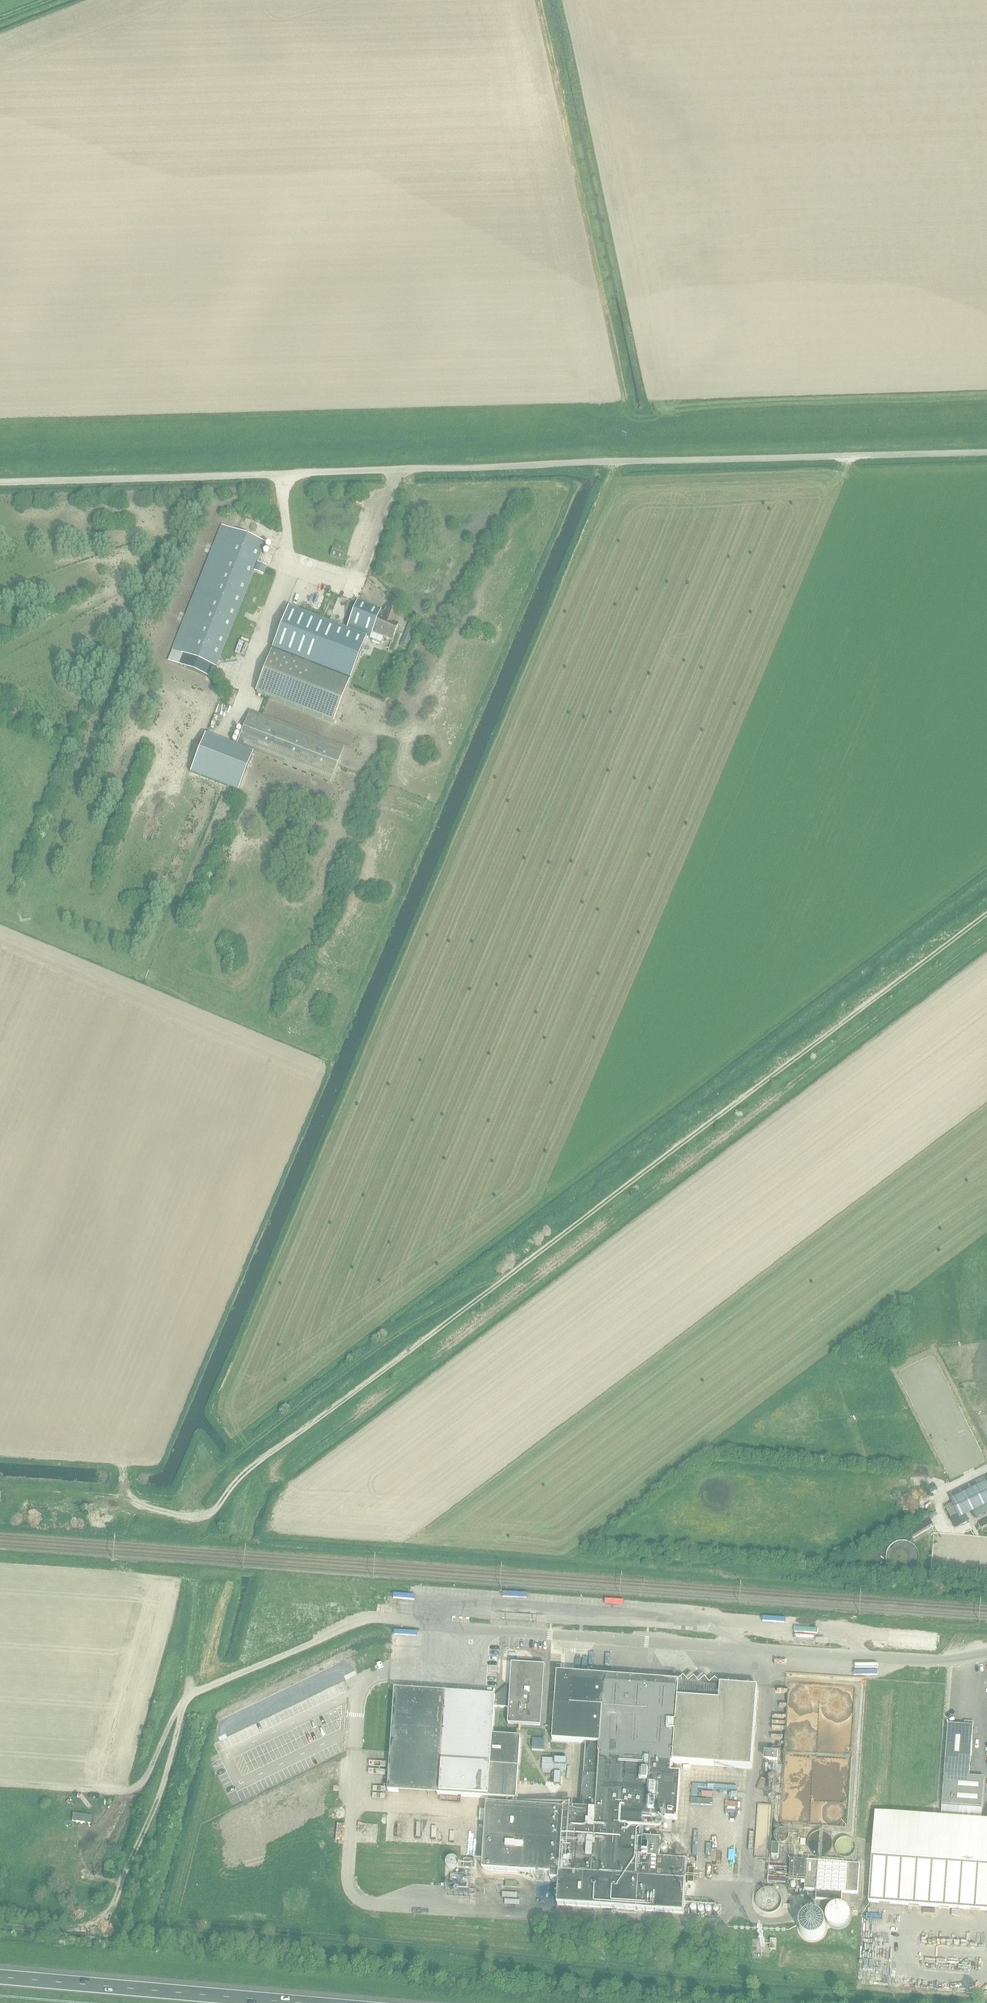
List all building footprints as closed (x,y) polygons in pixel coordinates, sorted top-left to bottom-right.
[(185,622),(174,650),(183,653),(178,664),(208,676),(213,665),(215,666),(253,571),(263,574),(266,566),(256,562),(264,542),(230,528),(223,526),(215,546),(212,554),(188,614),(185,622)] [(333,548),(330,556),(341,560),(344,552),(333,548)] [(253,590),(246,608),(255,611),(262,593),(253,590)] [(357,601),(346,630),(364,638),(381,644),(383,638),(392,642),(398,625),(395,623),(399,614),(386,609),(384,612),(381,611),(357,601)] [(289,608),(272,651),(348,681),(364,638),(346,630),(289,608)] [(410,621),(400,645),(407,648),(416,624),(410,621)] [(348,681),(272,651),(256,693),(332,722),(348,681)] [(343,748),(249,712),(236,744),(253,751),(331,781),(343,748)] [(253,751),(236,744),(236,746),(205,734),(190,773),(238,791),(253,751)] [(950,1499),(959,1517),(986,1503),(986,1483),(986,1481),(986,1482),(950,1499)] [(935,1490),(933,1485),(927,1488),(930,1493),(935,1490)] [(512,1664),(511,1688),(510,1688),(504,1693),(504,1694),(499,1694),(498,1696),(496,1696),(495,1707),(510,1708),(509,1725),(542,1727),(545,1666),(512,1664)] [(685,1882),(686,1860),(659,1858),(661,1839),(641,1837),(643,1817),(677,1819),(680,1772),(671,1772),(672,1762),(751,1768),(757,1687),(736,1686),(730,1685),(720,1684),(715,1679),(710,1684),(705,1678),(699,1683),(694,1677),(688,1682),(683,1676),(678,1681),(605,1676),(557,1672),(552,1740),(586,1743),(584,1774),(583,1774),(582,1798),(581,1809),(564,1808),(564,1809),(487,1803),(487,1809),(480,1809),(480,1820),(486,1820),(484,1841),(482,1869),(550,1874),(550,1879),(559,1880),(557,1904),(636,1910),(683,1913),(685,1882)] [(389,1763),(387,1794),(518,1800),(520,1768),(522,1738),(493,1736),(495,1707),(496,1696),(419,1691),(395,1690),(389,1763)] [(928,1710),(941,1710),(941,1694),(928,1694),(928,1710)] [(942,1729),(943,1718),(933,1718),(932,1728),(942,1729)] [(942,1805),(941,1815),(981,1818),(982,1808),(984,1777),(969,1776),(969,1767),(973,1726),(973,1723),(964,1722),(964,1726),(947,1724),(944,1765),(942,1805)] [(779,1762),(779,1753),(768,1754),(769,1763),(779,1762)] [(543,1758),(542,1770),(565,1771),(566,1759),(543,1758)] [(690,1779),(690,1791),(698,1792),(698,1785),(706,1785),(706,1780),(690,1779)] [(372,1794),(382,1794),(383,1782),(372,1781),(372,1794)] [(715,1795),(724,1796),(726,1782),(721,1781),(720,1788),(716,1788),(715,1795)] [(869,1902),(986,1911),(986,1821),(875,1813),(869,1902)] [(423,1826),(429,1826),(429,1814),(419,1814),(420,1824),(423,1824),(423,1826)] [(366,1827),(366,1836),(374,1836),(374,1828),(366,1827)] [(778,1844),(781,1845),(785,1843),(787,1840),(788,1836),(786,1833),(783,1831),(779,1830),(775,1832),(774,1836),(773,1839),(775,1842),(778,1844)] [(815,1855),(819,1856),(824,1856),(828,1853),(831,1849),(832,1844),(830,1839),(828,1835),(824,1833),(819,1832),(815,1833),(811,1836),(808,1840),(807,1844),(808,1849),(811,1853),(815,1855)] [(835,1850),(837,1854),(841,1857),(845,1858),(850,1857),(854,1853),(855,1849),(855,1845),(853,1841),(849,1839),(845,1838),(841,1839),(837,1841),(835,1845),(835,1850)] [(29,1858),(34,1848),(27,1845),(22,1855),(29,1858)] [(446,1853),(446,1864),(457,1863),(457,1852),(446,1853)] [(790,1860),(789,1889),(816,1891),(842,1892),(858,1893),(859,1864),(790,1860)] [(784,1874),(785,1863),(769,1862),(768,1873),(784,1874)] [(514,1888),(514,1877),(503,1876),(502,1887),(514,1888)] [(763,1912),(768,1914),(773,1913),(778,1910),(781,1906),(782,1901),(781,1895),(778,1891),(774,1889),(769,1888),(764,1888),(760,1891),(757,1895),(756,1900),(756,1905),(759,1909),(763,1912)] [(842,1892),(816,1891),(816,1899),(842,1901),(842,1892)] [(850,1916),(850,1914),(849,1911),(848,1910),(846,1908),(844,1906),(842,1905),(837,1904),(836,1904),(833,1905),(829,1908),(828,1910),(827,1912),(826,1916),(826,1918),(827,1921),(828,1923),(830,1924),(831,1926),(834,1927),(837,1928),(839,1928),(842,1927),(846,1925),(847,1923),(849,1921),(850,1919),(850,1916)] [(824,1921),(824,1920),(823,1920),(823,1919),(822,1918),(821,1918),(821,1917),(820,1917),(820,1916),(819,1916),(818,1915),(817,1915),(816,1915),(816,1914),(815,1914),(814,1914),(813,1914),(812,1914),(811,1914),(810,1914),(809,1914),(808,1915),(807,1915),(806,1915),(806,1916),(805,1916),(804,1917),(803,1917),(803,1918),(802,1918),(802,1919),(801,1920),(801,1921),(800,1921),(800,1922),(800,1923),(799,1923),(799,1924),(799,1925),(799,1926),(799,1927),(799,1928),(799,1929),(799,1930),(799,1931),(800,1932),(800,1933),(800,1934),(801,1934),(801,1935),(802,1936),(802,1937),(803,1937),(803,1938),(804,1938),(805,1939),(806,1939),(806,1940),(807,1940),(808,1940),(809,1940),(809,1941),(810,1941),(811,1941),(812,1941),(813,1941),(814,1941),(815,1941),(816,1940),(817,1940),(818,1940),(819,1939),(820,1939),(820,1938),(821,1938),(821,1937),(822,1937),(822,1936),(823,1936),(823,1935),(824,1935),(824,1934),(824,1933),(825,1933),(825,1932),(825,1931),(825,1930),(826,1930),(826,1929),(826,1928),(826,1927),(826,1926),(826,1925),(825,1925),(825,1924),(825,1923),(825,1922),(824,1922),(824,1921)]
